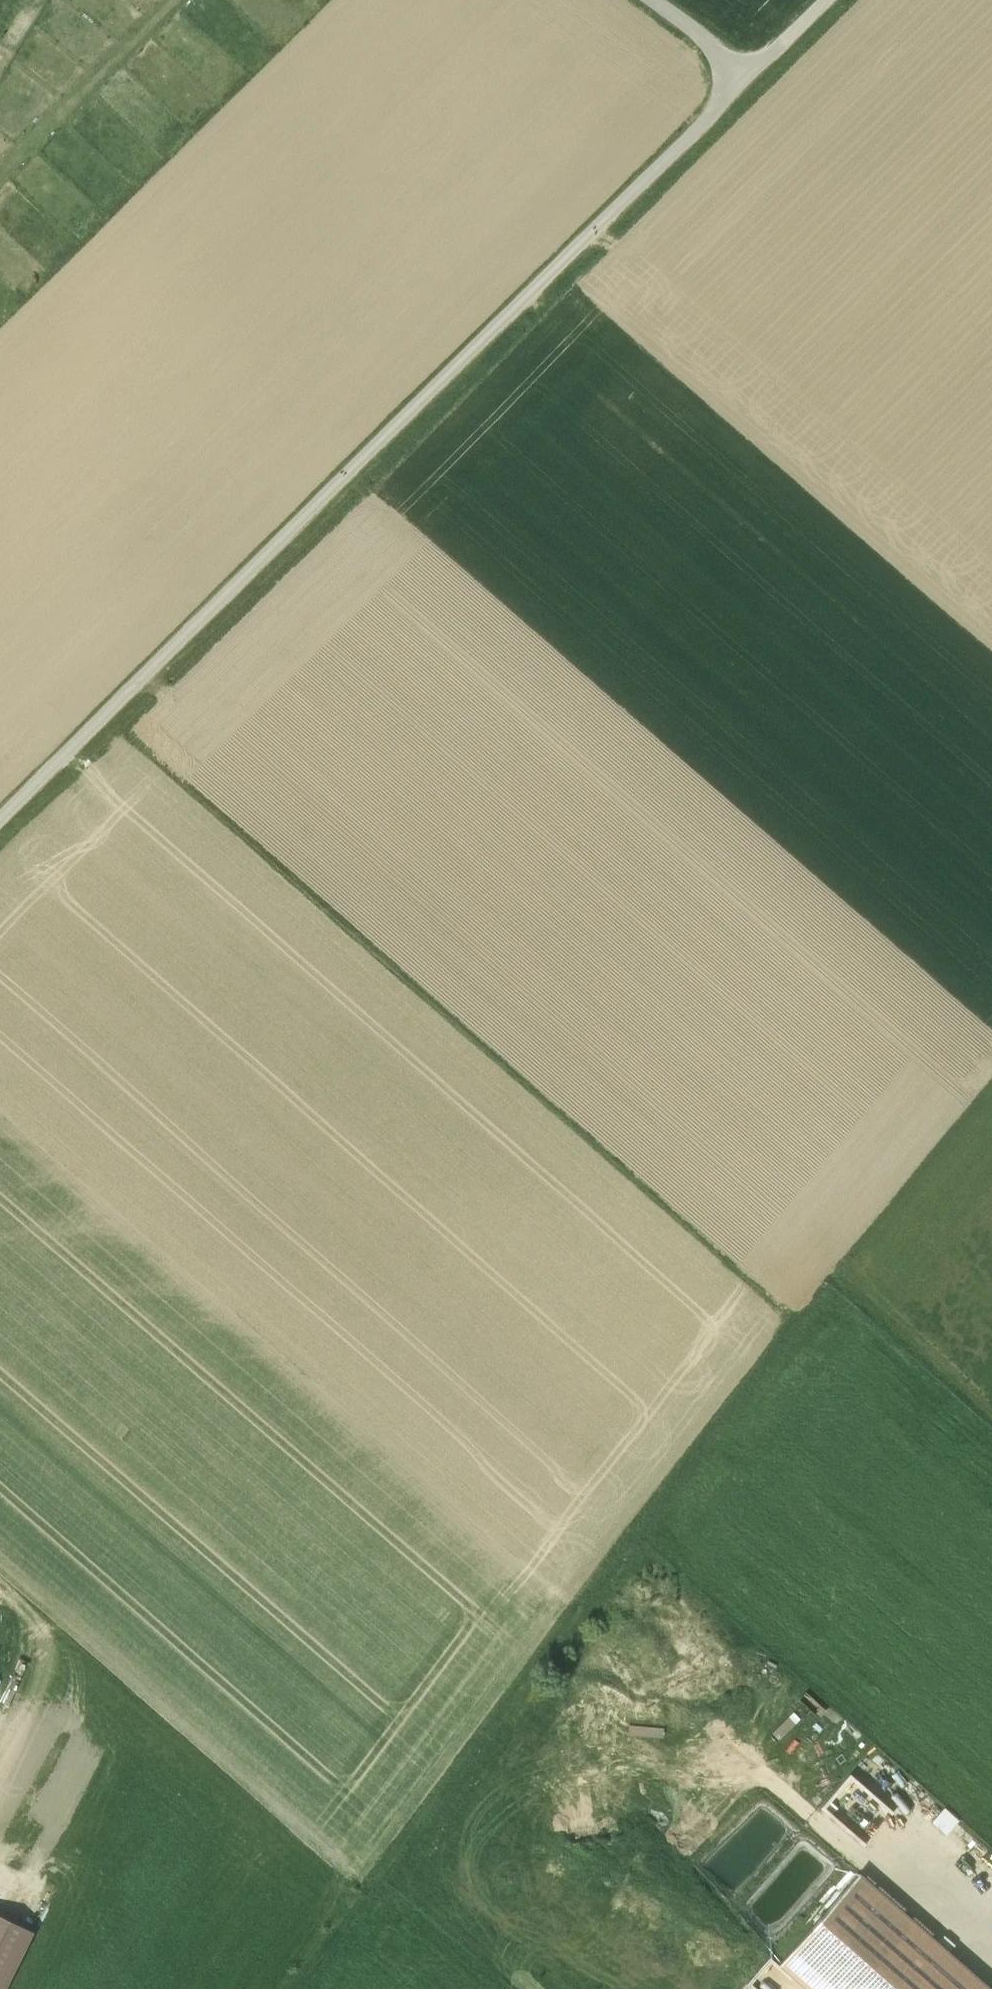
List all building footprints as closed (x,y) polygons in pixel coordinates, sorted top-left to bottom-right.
[(33,1932),(0,1916),(0,1988),(5,1988),(33,1932)] [(936,1941),(893,1988),(991,1988),(936,1941)]
